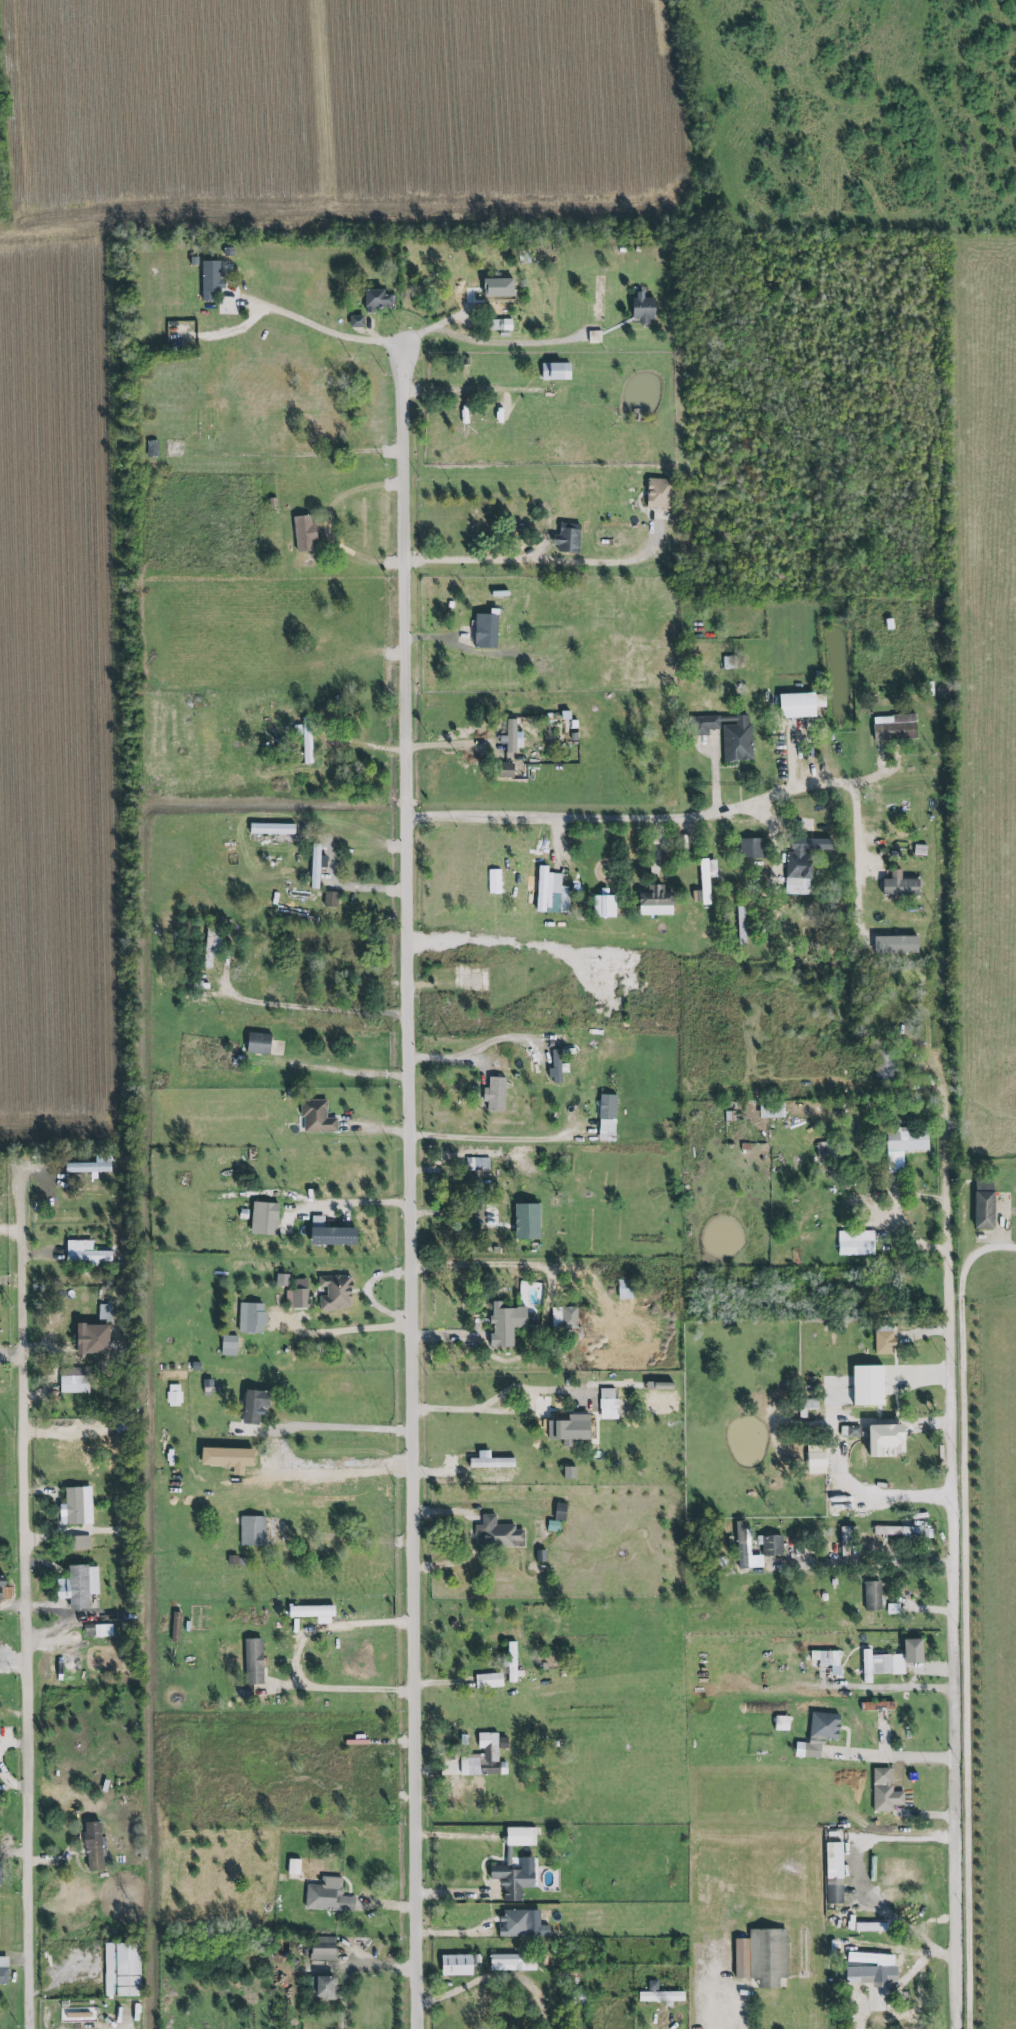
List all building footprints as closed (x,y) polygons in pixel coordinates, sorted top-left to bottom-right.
[(223,247),(228,247),(234,247),(234,256),(229,255),(223,256),(223,247)] [(220,260),(220,261),(233,261),(233,275),(220,275),(220,277),(220,278),(221,281),(213,280),(214,291),(208,290),(202,291),(202,279),(197,279),(197,272),(201,272),(201,261),(211,260),(220,260)] [(516,279),(485,280),(486,304),(517,303),(516,279)] [(365,307),(366,311),(370,311),(374,311),(373,308),(375,307),(377,307),(378,309),(381,309),(384,305),(390,305),(390,295),(385,295),(383,294),(384,289),(364,289),(364,307),(365,307)] [(643,297),(643,292),(633,292),(632,322),(653,323),(654,298),(643,297)] [(349,315),(363,315),(363,327),(349,326),(349,315)] [(511,319),(490,319),(490,330),(511,330),(511,319)] [(589,343),(600,342),(600,331),(588,331),(589,343)] [(569,362),(541,363),(541,380),(570,379),(569,362)] [(670,508),(671,479),(647,478),(646,508),(670,508)] [(309,516),(294,516),(295,552),(315,551),(314,523),(310,523),(309,516)] [(558,545),(557,552),(578,553),(579,524),(559,523),(559,535),(552,535),(552,544),(558,545)] [(474,612),(473,648),(496,649),(497,613),(474,612)] [(815,717),(814,693),(778,694),(779,718),(815,717)] [(872,716),(873,740),(916,738),(915,714),(872,716)] [(752,760),(750,715),(693,717),(694,736),(708,735),(708,729),(722,729),(723,761),(752,760)] [(518,737),(515,737),(515,720),(504,719),(504,741),(505,741),(505,753),(518,754),(518,737)] [(523,778),(524,764),(498,763),(497,777),(523,778)] [(293,835),(294,824),(249,823),(249,834),(293,835)] [(808,895),(810,850),(830,851),(831,839),(791,838),(790,853),(786,853),(785,895),(808,895)] [(764,839),(740,839),(740,859),(764,859),(764,839)] [(325,867),(325,855),(319,855),(319,844),(311,844),(311,863),(310,863),(310,889),(318,889),(317,867),(325,867)] [(708,878),(716,878),(715,859),(699,860),(701,905),(710,905),(708,878)] [(561,874),(547,873),(547,866),(537,866),(535,911),(567,913),(568,887),(560,887),(561,874)] [(918,879),(901,880),(901,869),(890,870),(890,880),(882,880),(882,897),(918,896),(918,879)] [(638,916),(672,915),(671,893),(662,893),(662,885),(646,885),(646,894),(638,894),(638,916)] [(338,892),(324,892),(323,907),(337,907),(338,892)] [(615,918),(615,896),(595,896),(594,917),(615,918)] [(917,936),(874,937),(874,954),(917,953),(917,936)] [(267,1056),(270,1036),(248,1032),(245,1053),(267,1056)] [(561,1066),(560,1050),(551,1050),(552,1069),(547,1069),(548,1084),(561,1083),(561,1073),(567,1073),(567,1065),(561,1066)] [(892,1079),(893,1052),(877,1051),(876,1079),(892,1079)] [(484,1089),(483,1111),(503,1111),(504,1078),(488,1077),(487,1089),(484,1089)] [(616,1096),(599,1095),(598,1141),(614,1142),(616,1096)] [(301,1133),(336,1132),(336,1119),(326,1119),(326,1100),(301,1100),(301,1133)] [(759,1119),(784,1118),(783,1103),(759,1103),(759,1119)] [(927,1152),(927,1128),(887,1128),(887,1172),(903,1172),(903,1151),(927,1152)] [(110,1172),(109,1157),(95,1158),(95,1163),(64,1164),(64,1173),(110,1172)] [(489,1171),(489,1158),(466,1158),(465,1171),(489,1171)] [(975,1230),(994,1229),(993,1179),(974,1179),(975,1230)] [(250,1235),(277,1236),(278,1203),(251,1203),(250,1235)] [(538,1204),(513,1205),(514,1241),(539,1240),(538,1204)] [(312,1217),(325,1217),(325,1229),(356,1229),(357,1246),(310,1246),(311,1228),(312,1228),(312,1217)] [(837,1232),(838,1256),(874,1255),(873,1231),(837,1232)] [(65,1241),(65,1262),(98,1263),(98,1262),(110,1262),(111,1251),(92,1251),(92,1241),(65,1241)] [(288,1275),(275,1275),(275,1287),(288,1287),(288,1275)] [(319,1278),(334,1277),(340,1276),(340,1277),(351,1277),(352,1282),(353,1282),(353,1285),(352,1285),(353,1292),(351,1292),(351,1296),(351,1300),(352,1300),(352,1302),(351,1302),(351,1309),(343,1309),(342,1311),(338,1311),(337,1309),(337,1312),(320,1312),(319,1297),(327,1297),(327,1288),(319,1289),(319,1278)] [(308,1309),(307,1279),(293,1280),(293,1291),(285,1291),(286,1309),(308,1309)] [(618,1300),(632,1299),(632,1280),(617,1280),(618,1300)] [(512,1347),(512,1328),(536,1328),(536,1314),(525,1314),(525,1308),(501,1308),(501,1302),(491,1302),(491,1326),(490,1326),(490,1347),(512,1347)] [(264,1304),(239,1303),(238,1333),(262,1334),(264,1304)] [(97,1321),(110,1321),(111,1305),(98,1305),(97,1321)] [(576,1308),(551,1309),(552,1329),(577,1328),(576,1308)] [(108,1325),(75,1325),(74,1355),(107,1356),(108,1325)] [(875,1355),(894,1355),(894,1326),(874,1326),(875,1355)] [(236,1336),(221,1336),(220,1356),(236,1356),(236,1336)] [(852,1407),(883,1407),(882,1366),(852,1367),(852,1407)] [(88,1394),(88,1376),(59,1376),(60,1395),(88,1394)] [(181,1385),(168,1385),(168,1407),(181,1407),(181,1385)] [(618,1420),(618,1415),(628,1415),(628,1400),(614,1400),(615,1389),(600,1389),(600,1420),(618,1420)] [(267,1392),(243,1391),(242,1425),(257,1426),(258,1416),(266,1416),(267,1392)] [(799,1419),(818,1419),(818,1400),(799,1400),(799,1419)] [(588,1415),(567,1416),(567,1422),(547,1422),(547,1441),(562,1441),(562,1448),(570,1448),(570,1441),(589,1441),(588,1415)] [(868,1458),(903,1457),(902,1426),(868,1427),(868,1458)] [(860,1427),(840,1427),(840,1438),(860,1438),(860,1427)] [(253,1468),(253,1450),(200,1449),(200,1466),(231,1467),(231,1476),(242,1477),(242,1468),(253,1468)] [(468,1469),(514,1468),(514,1459),(489,1459),(489,1451),(477,1452),(477,1459),(468,1459),(468,1469)] [(575,1468),(563,1467),(563,1479),(575,1480),(575,1468)] [(64,1488),(64,1505),(58,1505),(59,1526),(91,1525),(90,1488),(64,1488)] [(554,1522),(547,1521),(547,1531),(559,1532),(560,1522),(564,1522),(565,1504),(555,1504),(554,1522)] [(495,1515),(481,1515),(481,1526),(475,1525),(475,1539),(481,1540),(481,1547),(523,1548),(523,1531),(515,1531),(515,1526),(495,1525),(495,1515)] [(265,1517),(240,1517),(240,1546),(264,1547),(265,1517)] [(736,1522),(738,1569),(763,1568),(762,1556),(747,1556),(746,1522),(736,1522)] [(874,1526),(874,1536),(882,1536),(882,1540),(887,1540),(887,1536),(902,1536),(902,1540),(911,1541),(911,1537),(921,1537),(921,1528),(874,1526)] [(763,1557),(782,1557),(782,1536),(762,1537),(763,1557)] [(89,1537),(72,1537),(72,1550),(90,1550),(89,1537)] [(55,1579),(56,1599),(67,1599),(68,1609),(87,1608),(87,1594),(97,1594),(96,1565),(67,1566),(67,1579),(55,1579)] [(864,1583),(865,1610),(881,1610),(880,1582),(864,1583)] [(887,1614),(899,1614),(899,1604),(887,1604),(887,1614)] [(287,1607),(287,1617),(333,1617),(333,1607),(287,1607)] [(84,1637),(112,1637),(112,1624),(84,1624),(84,1637)] [(243,1639),(245,1685),(262,1684),(261,1638),(243,1639)] [(921,1639),(903,1639),(903,1654),(891,1654),(891,1674),(904,1674),(904,1662),(922,1662),(921,1639)] [(515,1641),(507,1642),(508,1683),(516,1683),(516,1677),(522,1677),(522,1672),(516,1672),(515,1641)] [(890,1654),(870,1655),(870,1649),(861,1649),(862,1684),(871,1683),(871,1674),(890,1673),(890,1654)] [(818,1676),(840,1677),(840,1651),(810,1650),(810,1660),(818,1660),(818,1676)] [(861,1713),(861,1704),(894,1703),(894,1712),(861,1713)] [(837,1728),(836,1739),(824,1738),(824,1740),(823,1740),(823,1743),(820,1743),(819,1757),(803,1755),(804,1741),(808,1742),(811,1710),(839,1712),(838,1722),(839,1722),(838,1728),(837,1728)] [(774,1731),(788,1731),(789,1716),(775,1716),(774,1731)] [(506,1775),(506,1762),(497,1762),(497,1749),(507,1749),(507,1737),(498,1737),(498,1733),(477,1733),(477,1753),(460,1753),(460,1775),(506,1775)] [(890,1768),(872,1768),(873,1811),(892,1811),(892,1805),(904,1805),(903,1792),(890,1792),(890,1768)] [(85,1870),(102,1869),(100,1822),(83,1822),(85,1870)] [(535,1847),(535,1827),(505,1827),(505,1846),(535,1847)] [(286,1875),(299,1875),(300,1859),(287,1858),(286,1875)] [(502,1901),(521,1901),(521,1887),(533,1888),(534,1868),(508,1867),(508,1866),(489,1865),(488,1879),(503,1879),(502,1901)] [(342,1878),(324,1877),(324,1885),(305,1884),(304,1908),(354,1911),(354,1897),(341,1896),(342,1878)] [(539,1910),(500,1910),(499,1936),(549,1937),(549,1925),(539,1925),(539,1910)] [(886,1922),(855,1923),(855,1932),(886,1931),(886,1922)] [(734,1939),(735,1979),(757,1979),(758,1988),(779,1988),(779,1978),(787,1978),(785,1928),(749,1929),(749,1938),(734,1939)] [(335,1961),(335,1937),(311,1937),(311,1960),(335,1961)] [(103,1944),(104,1997),(139,1996),(138,1943),(103,1944)] [(893,1955),(848,1952),(847,1960),(892,1964),(893,1955)] [(440,1955),(441,1976),(471,1975),(471,1954),(440,1955)] [(535,1971),(536,1955),(489,1954),(489,1970),(535,1971)] [(873,1975),(859,1976),(859,1981),(846,1982),(845,1966),(896,1965),(896,1975),(886,1975),(886,1981),(873,1981),(873,1975)] [(336,1977),(315,1976),(315,1999),(335,2000),(336,1977)] [(661,1991),(661,1992),(637,1991),(637,2001),(659,2002),(659,2000),(683,2001),(683,1992),(661,1991)]
